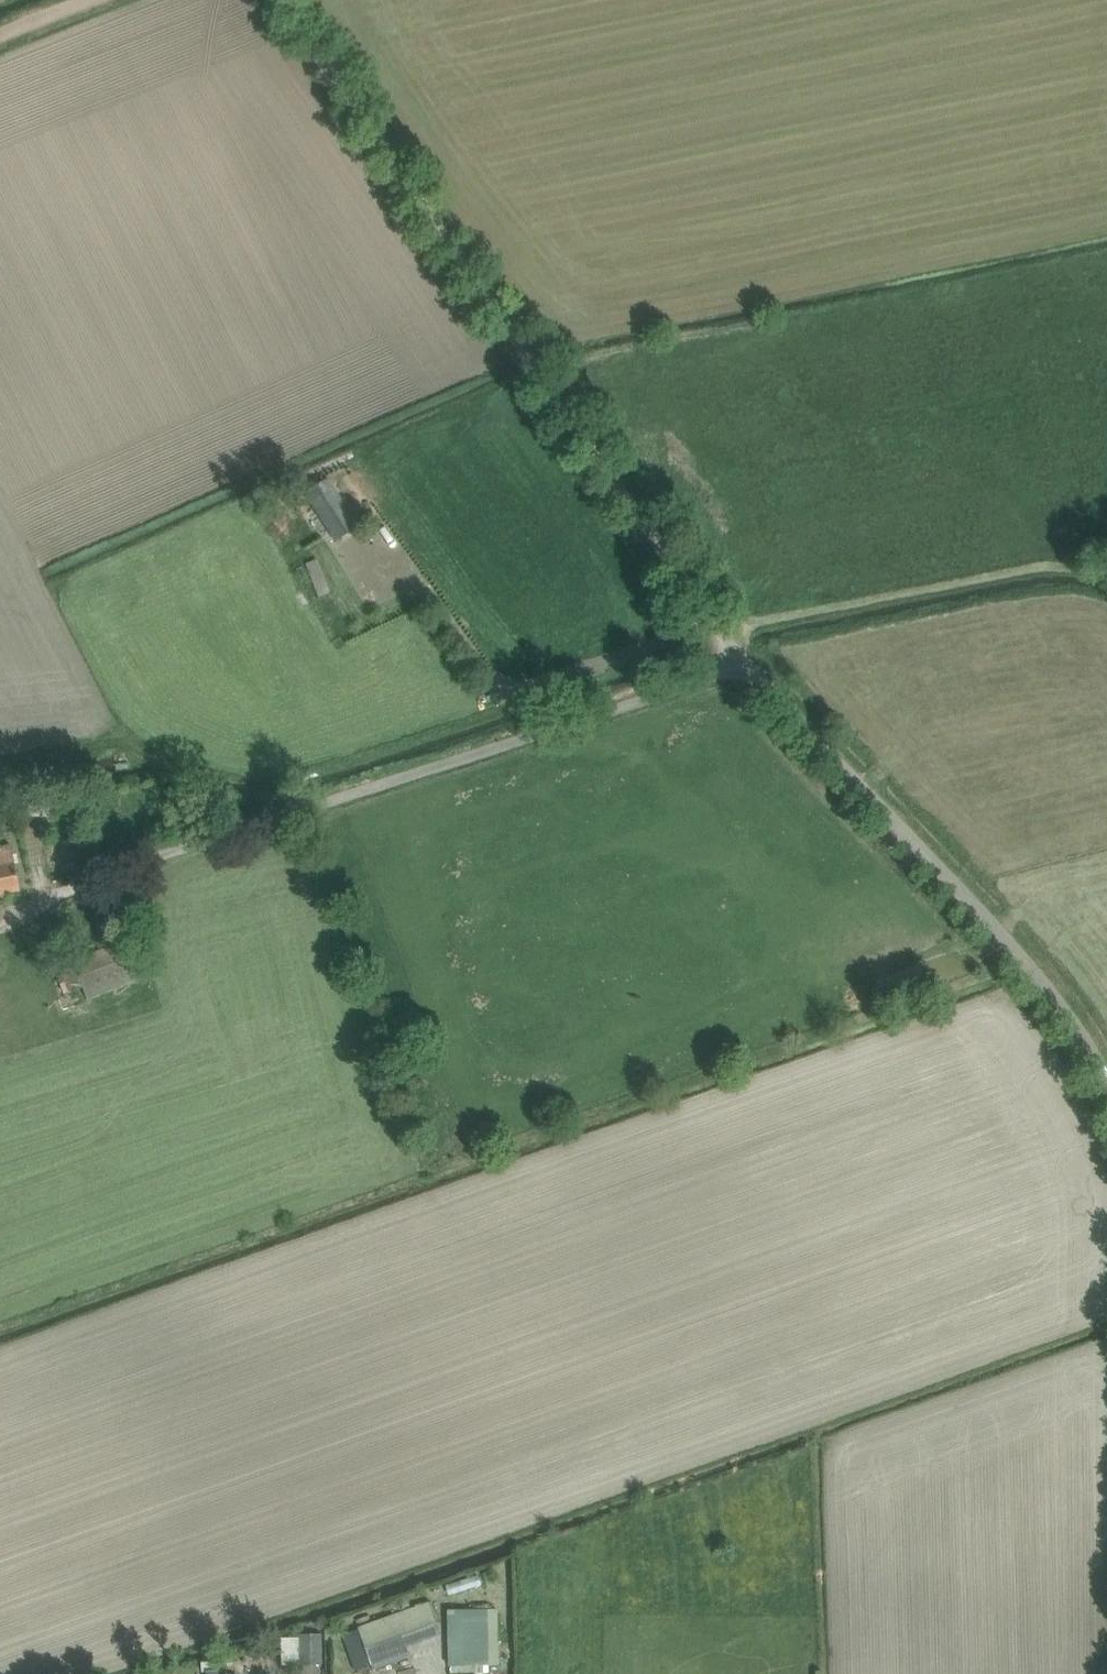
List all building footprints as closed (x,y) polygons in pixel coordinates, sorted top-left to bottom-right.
[(327,479),(306,494),(326,523),(329,527),(337,539),(359,524),(327,479)] [(21,890),(16,868),(11,844),(0,847),(0,894),(21,890)] [(132,940),(57,965),(66,993),(86,987),(89,997),(145,978),(132,940)] [(478,1575),(446,1585),(449,1595),(481,1585),(478,1575)] [(360,1629),(344,1635),(356,1671),(372,1665),(374,1670),(410,1657),(404,1643),(438,1631),(430,1604),(360,1629)] [(497,1607),(445,1608),(446,1665),(498,1664),(497,1607)] [(300,1637),(300,1663),(323,1662),(322,1633),(300,1634),(300,1637)] [(297,1635),(279,1636),(280,1664),(298,1663),(297,1635)]
